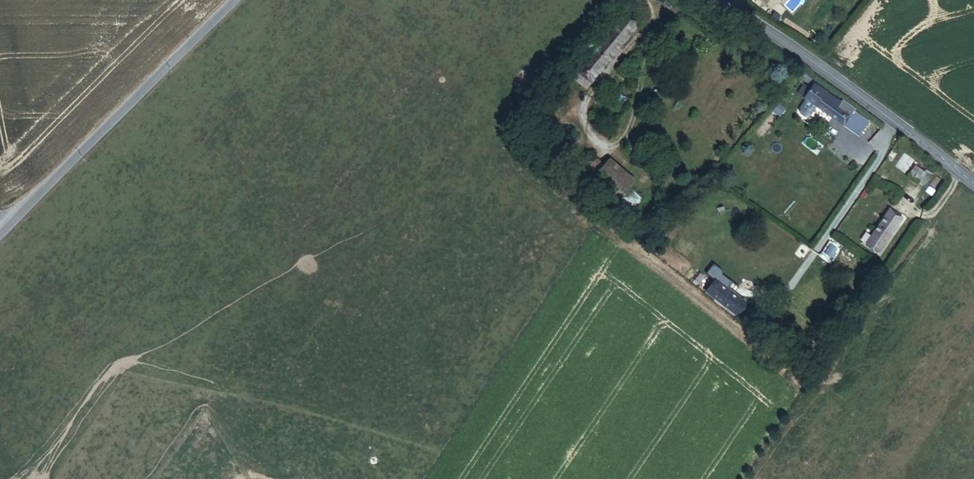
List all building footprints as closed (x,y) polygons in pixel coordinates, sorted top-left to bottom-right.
[(676,13),(683,3),(678,0),(656,0),(676,13)] [(709,16),(703,25),(711,30),(717,21),(709,16)] [(588,87),(635,28),(623,18),(576,77),(588,87)] [(807,99),(859,135),(869,121),(855,112),(857,109),(842,99),(840,102),(817,85),(807,99)] [(591,156),(580,171),(621,200),(630,188),(632,185),(605,166),(591,156)] [(605,166),(632,185),(636,178),(609,159),(605,166)] [(907,176),(925,188),(933,174),(915,163),(907,176)] [(643,198),(630,188),(621,200),(635,210),(643,198)] [(864,240),(881,254),(906,221),(888,208),(864,240)] [(738,318),(755,297),(726,273),(709,294),(738,318)]
